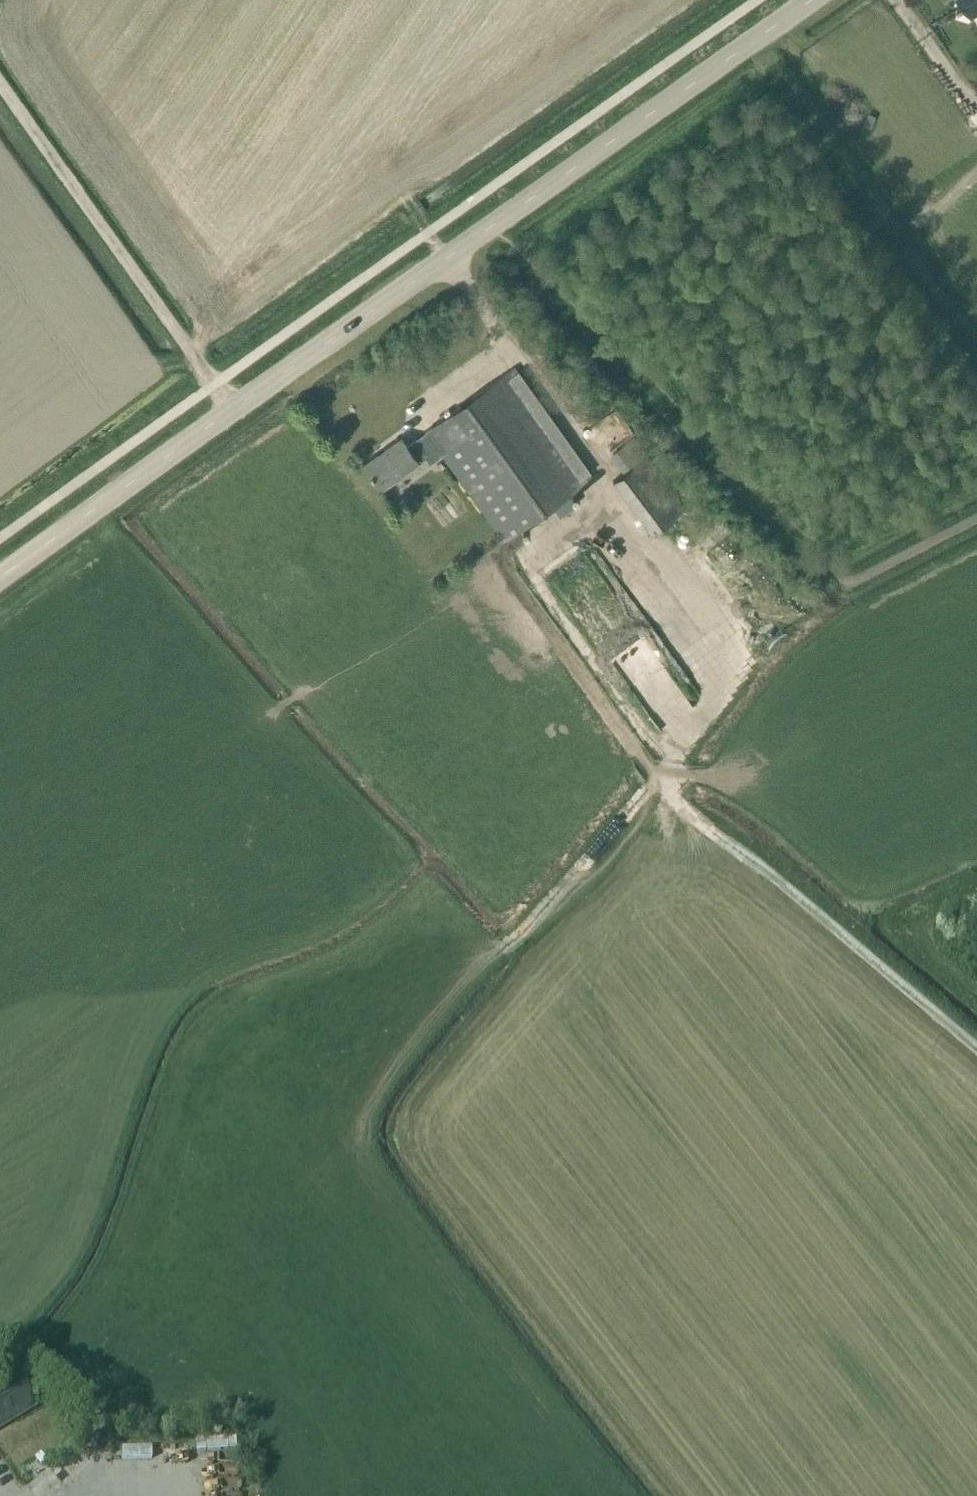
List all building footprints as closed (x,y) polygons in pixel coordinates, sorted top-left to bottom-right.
[(959,1),(956,3),(959,6),(963,3),(968,11),(976,6),(976,0),(958,0),(959,1)] [(425,431),(405,445),(417,461),(425,456),(429,462),(441,453),(503,539),(552,505),(568,493),(589,478),(514,367),(425,430),(425,431)] [(400,437),(363,463),(381,488),(418,462),(417,461),(405,445),(400,437)] [(644,454),(611,479),(651,531),(684,506),(644,454)] [(559,515),(576,504),(568,493),(552,505),(559,515)] [(34,1405),(18,1378),(0,1389),(0,1425),(34,1405)] [(195,1454),(194,1442),(116,1445),(117,1458),(195,1454)] [(230,1454),(197,1455),(197,1467),(216,1467),(216,1480),(230,1480),(230,1454)]
